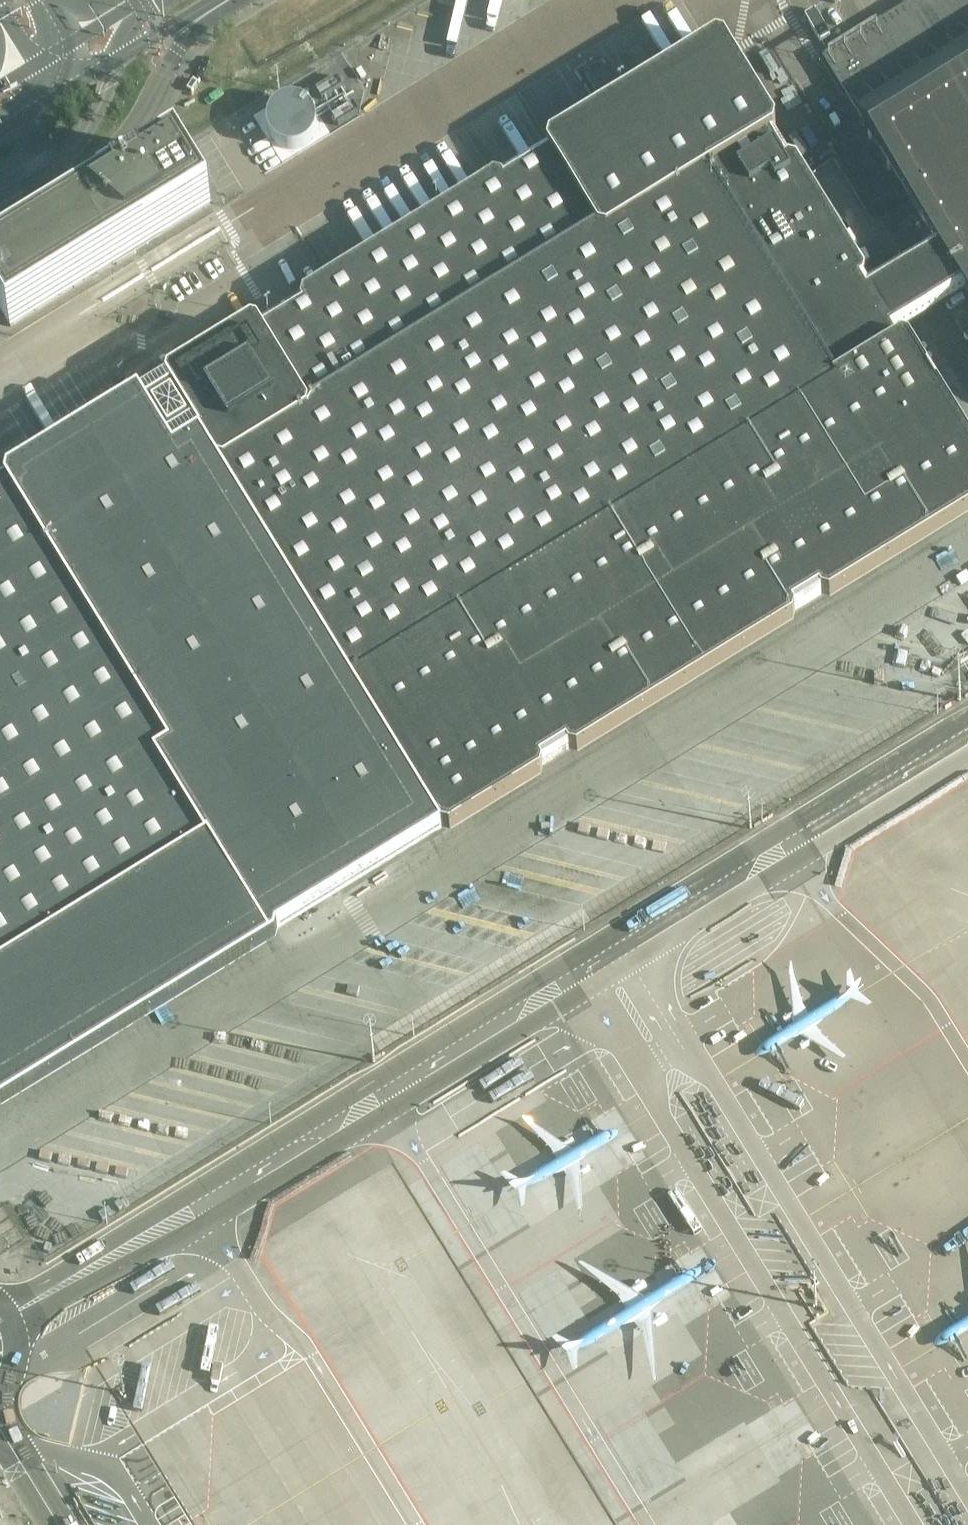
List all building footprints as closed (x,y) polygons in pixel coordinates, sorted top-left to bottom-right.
[(822,58),(849,101),(938,245),(936,247),(964,292),(966,291),(967,293),(967,0),(916,0),(822,58)] [(168,386),(443,833),(451,835),(541,779),(543,772),(570,755),(578,757),(793,625),(794,617),(822,600),(830,602),(967,517),(967,442),(909,345),(902,344),(896,334),(926,316),(964,292),(936,247),(897,271),(867,289),(863,282),(865,274),(797,163),(789,161),(774,137),(775,128),(724,45),(716,43),(550,145),(549,155),(503,181),(495,179),(304,296),(302,306),(271,325),(258,329),(252,328),(168,379),(168,386)] [(283,142),(292,143),(301,141),(309,136),(314,128),(316,119),(314,110),(308,102),(300,96),(290,95),(280,98),(273,103),(268,112),(267,121),(269,129),(275,137),(283,142)] [(176,142),(179,147),(186,143),(185,141),(183,138),(176,142)] [(11,328),(112,265),(114,267),(135,254),(163,237),(162,235),(211,205),(178,152),(0,261),(0,310),(11,328)] [(443,833),(168,386),(155,394),(143,401),(140,397),(8,477),(7,485),(0,490),(0,1112),(277,942),(279,934),(443,833)] [(0,1255),(23,1241),(4,1210),(0,1213),(0,1254),(0,1255)]
